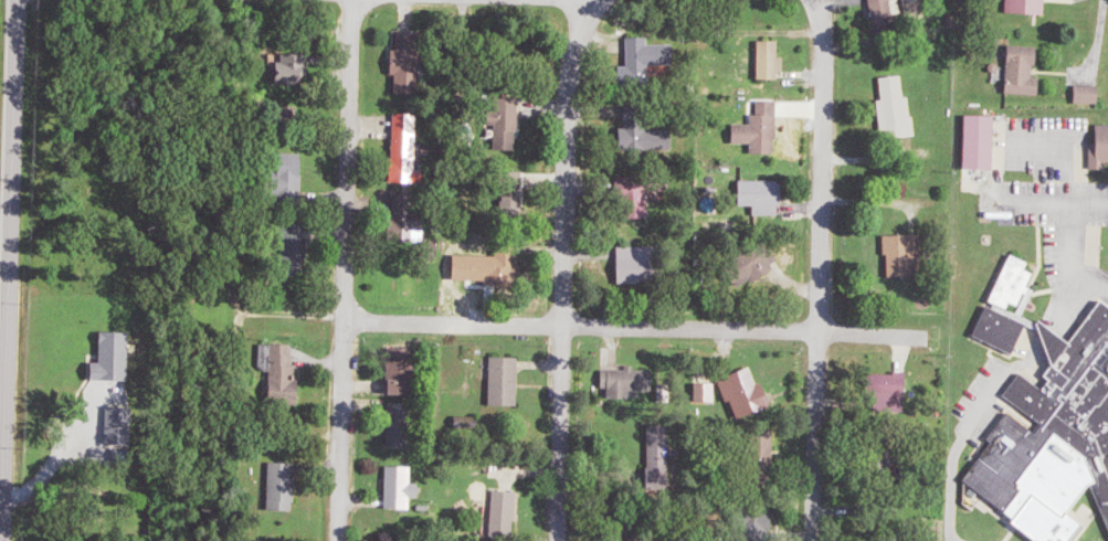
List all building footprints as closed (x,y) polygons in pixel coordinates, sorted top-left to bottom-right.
[(900,0),(870,0),(874,22),(904,16),(900,0)] [(1045,0),(1011,0),(1011,14),(1045,14),(1045,0)] [(630,37),(629,74),(648,74),(648,63),(664,63),(664,43),(650,43),(650,37),(630,37)] [(779,56),(779,41),(759,41),(758,77),(785,78),(786,57),(779,56)] [(1040,93),(1040,76),(1035,76),(1036,45),(1008,44),(1006,92),(1040,93)] [(879,99),(882,137),(917,134),(914,95),(906,96),(905,75),(882,77),(883,98),(879,99)] [(1076,102),(1099,103),(1100,85),(1076,84),(1076,102)] [(752,123),(732,123),(732,142),(752,142),(752,152),(777,152),(777,99),(759,99),(759,114),(752,114),(752,123)] [(993,168),(994,114),(965,114),(964,167),(993,168)] [(648,129),(648,119),(621,119),(621,149),(672,149),(672,129),(648,129)] [(1093,123),(1093,168),(1106,168),(1106,162),(1107,162),(1107,123),(1093,123)] [(651,195),(664,196),(664,179),(617,178),(616,199),(626,199),(626,216),(651,216),(651,195)] [(888,275),(912,274),(911,234),(886,234),(888,275)] [(620,282),(652,281),(652,264),(645,264),(645,249),(618,250),(620,282)] [(1093,297),(1062,343),(1027,320),(998,310),(1021,264),(1004,255),(964,335),(1017,370),(998,397),(1006,404),(953,475),(1019,532),(1079,460),(1107,540),(1107,310),(1093,297)] [(524,407),(525,358),(496,358),(495,406),(524,407)] [(721,378),(738,418),(772,404),(763,381),(759,383),(752,365),(721,378)] [(603,367),(603,387),(611,387),(610,397),(631,397),(631,387),(652,388),(653,368),(603,367)] [(868,371),(867,400),(905,401),(906,373),(868,371)] [(715,382),(696,382),(695,401),(715,401),(715,382)] [(650,424),(650,482),(669,482),(669,424),(650,424)] [(775,429),(746,429),(745,443),(751,443),(751,459),(774,460),(775,429)] [(415,510),(415,497),(424,497),(425,485),(415,485),(416,468),(389,467),(388,509),(415,510)]
